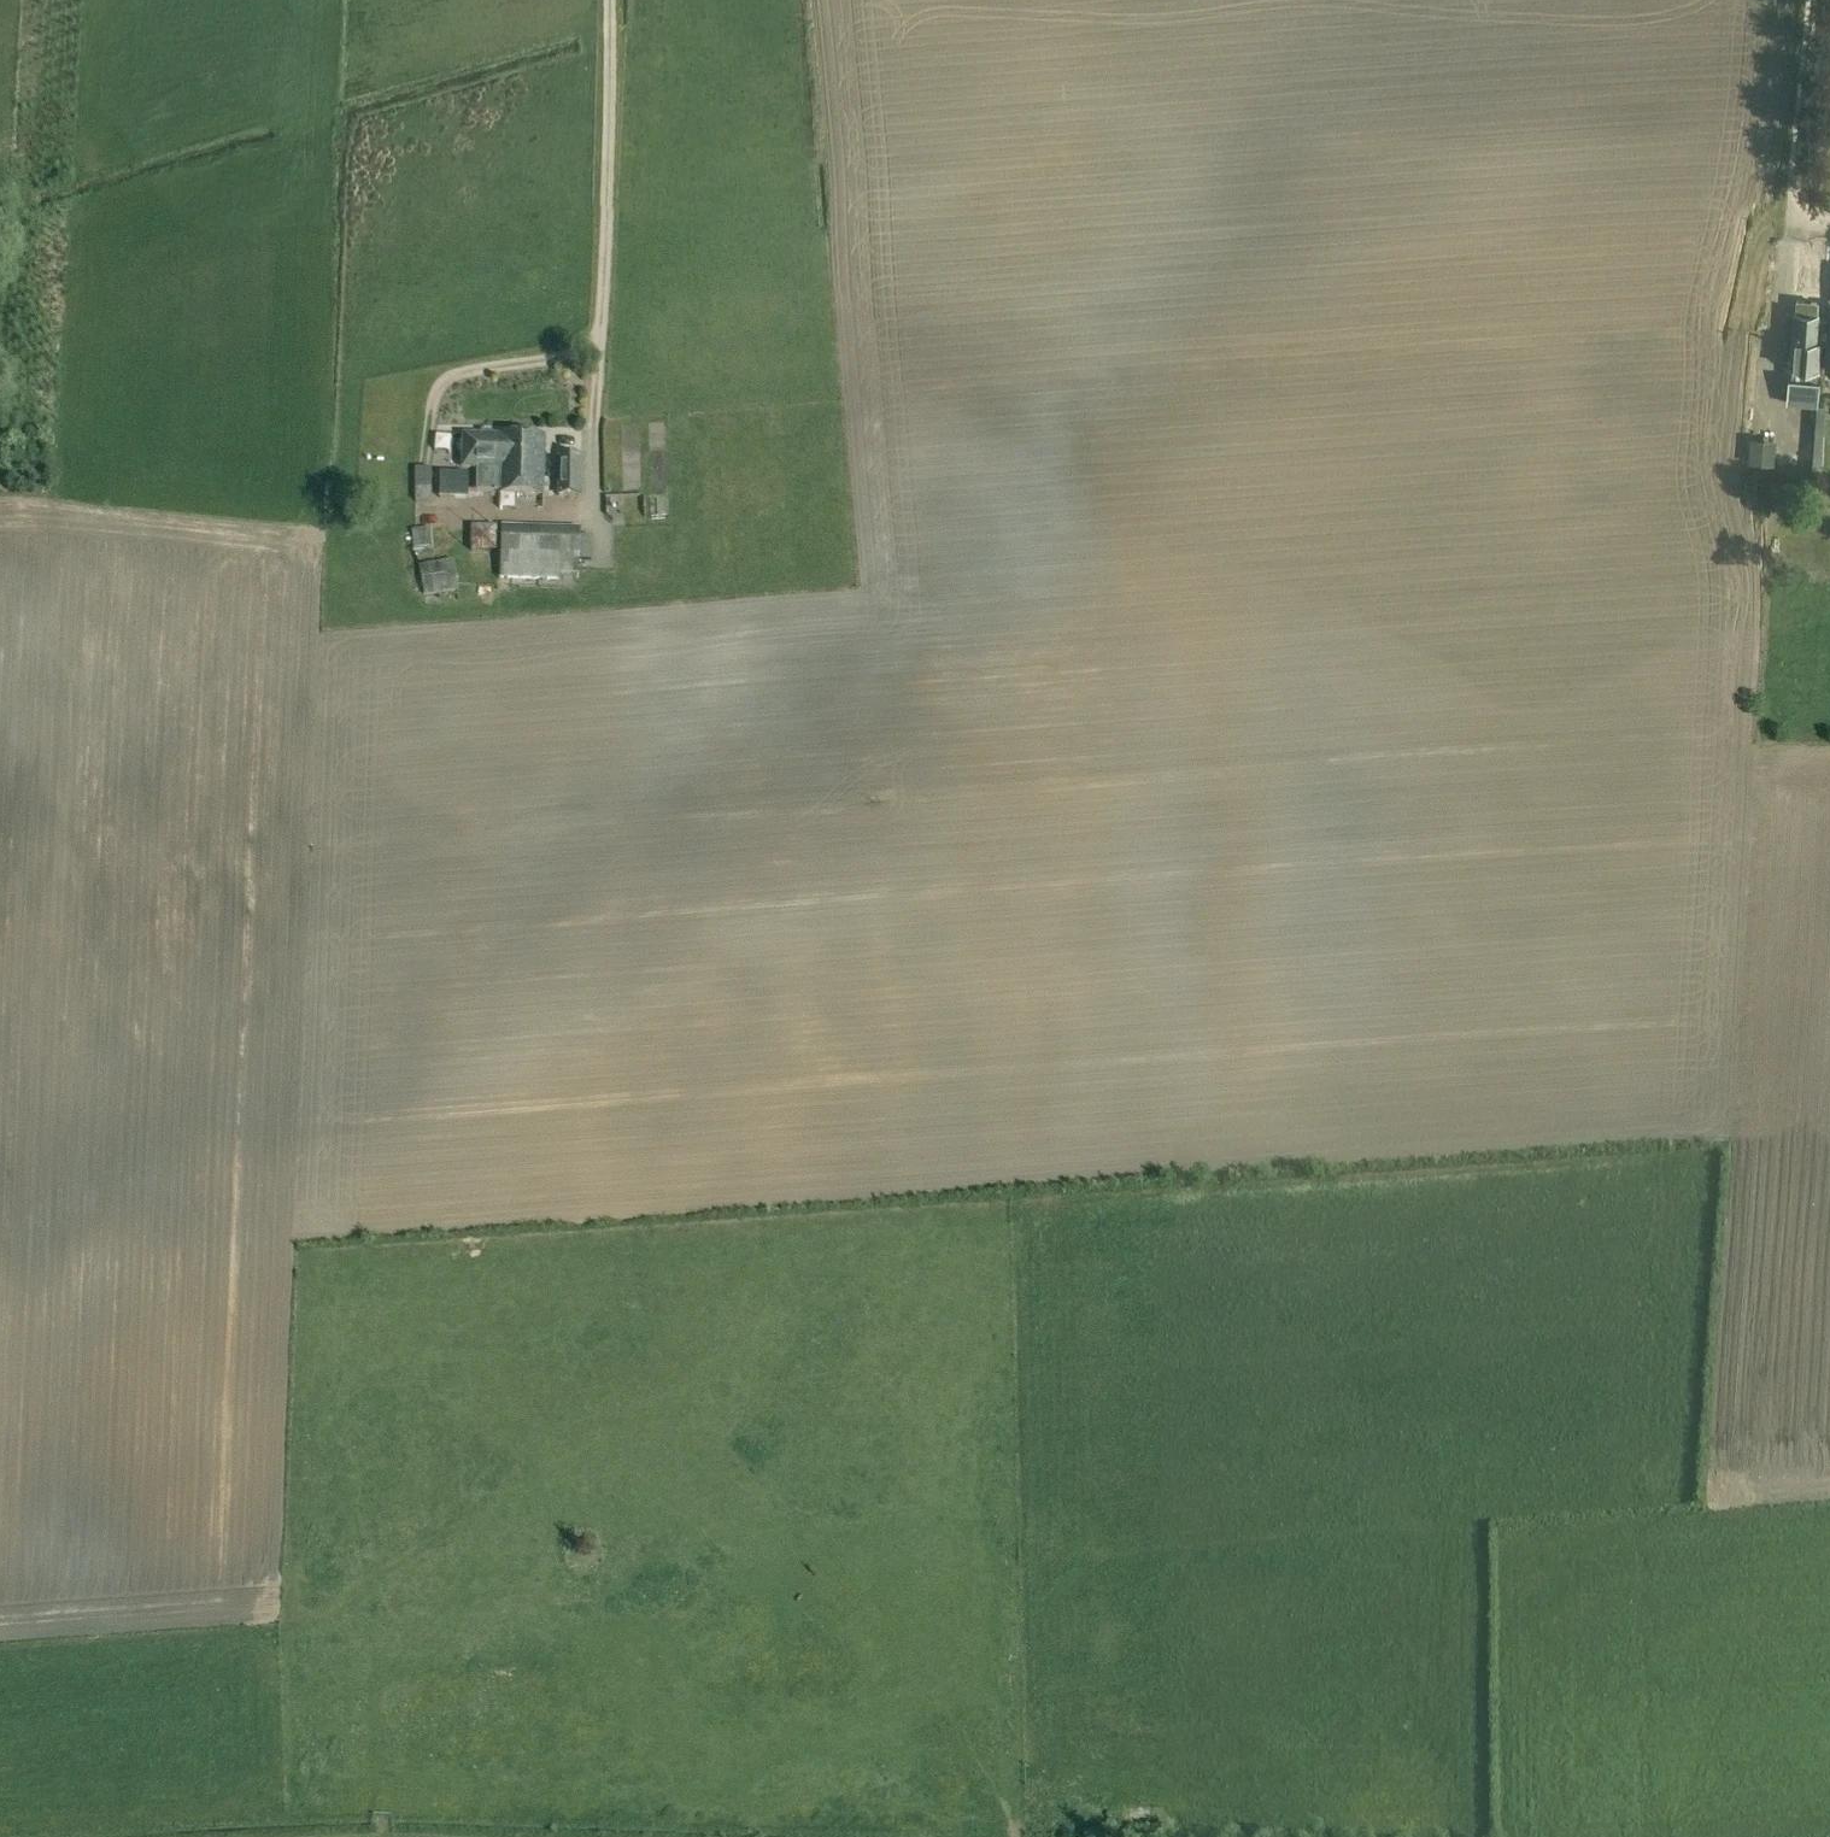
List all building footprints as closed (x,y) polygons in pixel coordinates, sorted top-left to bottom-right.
[(1819,369),(1820,369),(1821,344),(1829,344),(1829,320),(1819,320),(1819,315),(1818,315),(1818,302),(1797,301),(1796,314),(1795,314),(1792,367),(1805,368),(1804,378),(1788,377),(1787,404),(1818,406),(1820,379),(1819,379),(1819,369)] [(431,426),(428,444),(445,447),(448,429),(431,426)] [(1770,432),(1748,432),(1747,461),(1769,461),(1770,432)] [(464,435),(463,467),(478,468),(477,490),(499,491),(499,493),(543,494),(544,438),(464,435)] [(558,455),(558,457),(557,496),(581,497),(582,456),(558,455)] [(430,494),(432,469),(417,468),(415,493),(430,494)] [(468,473),(439,473),(439,498),(467,498),(468,473)] [(602,488),(603,502),(635,501),(635,488),(602,488)] [(467,520),(468,544),(491,543),(490,519),(467,520)] [(580,555),(581,528),(501,525),(500,579),(559,580),(560,554),(580,555)] [(418,565),(423,596),(457,590),(452,559),(418,565)]
